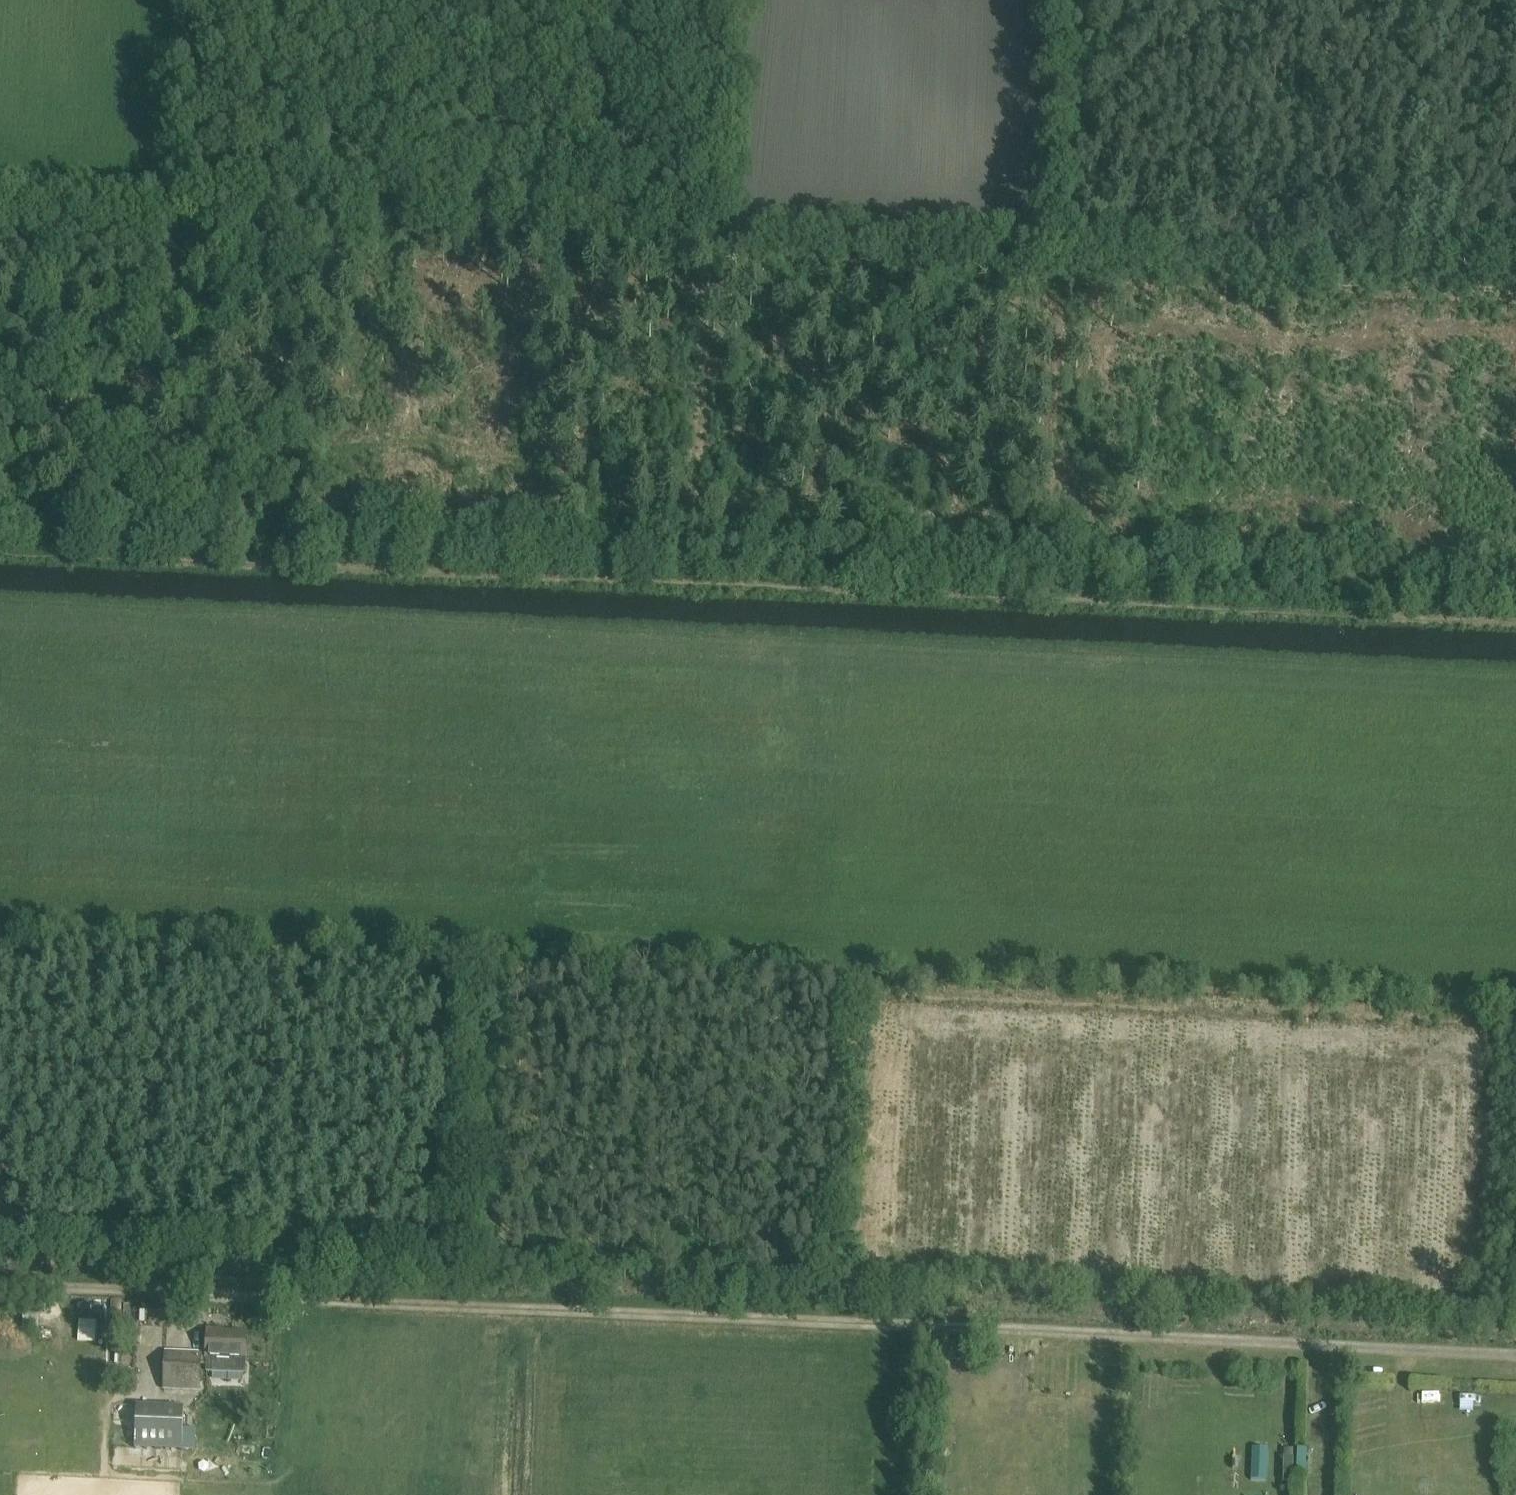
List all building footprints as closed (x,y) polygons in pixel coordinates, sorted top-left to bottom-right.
[(121,1323),(121,1301),(111,1301),(110,1323),(121,1323)] [(25,1304),(25,1327),(41,1327),(42,1305),(25,1304)] [(139,1323),(167,1324),(168,1305),(140,1304),(139,1323)] [(206,1362),(246,1364),(247,1332),(208,1331),(206,1362)] [(164,1389),(199,1391),(201,1353),(165,1351),(164,1389)] [(76,1391),(74,1401),(89,1404),(91,1394),(76,1391)] [(137,1447),(168,1448),(168,1467),(181,1468),(182,1417),(182,1407),(139,1405),(137,1447)] [(1254,1478),(1269,1479),(1269,1444),(1255,1443),(1254,1478)] [(1293,1482),(1294,1457),(1283,1457),(1283,1481),(1293,1482)]
